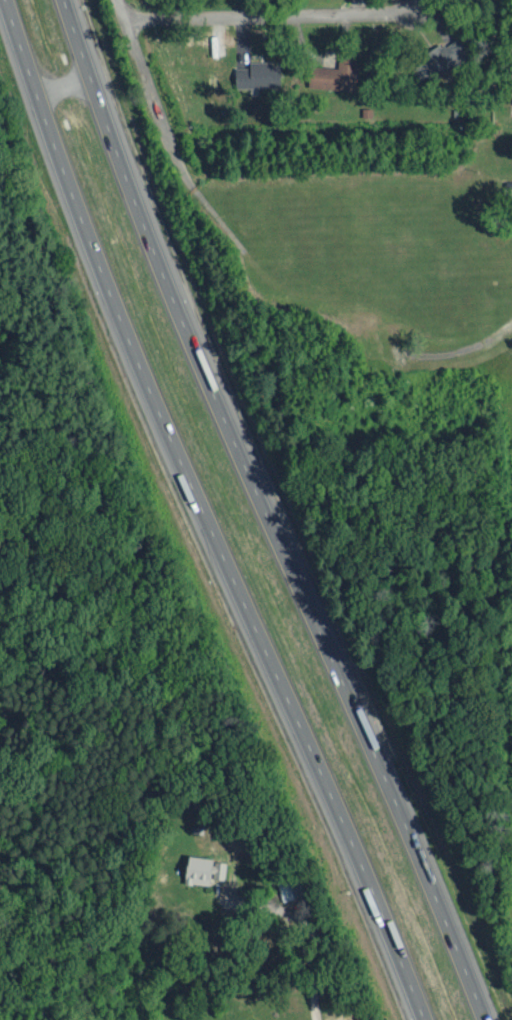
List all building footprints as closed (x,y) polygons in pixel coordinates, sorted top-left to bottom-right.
[(423,58),(434,78),(471,56),(460,36),(441,47),(423,58)] [(356,88),(358,55),(339,54),(339,66),(314,65),(313,86),(356,88)] [(281,61),(250,61),(250,66),(235,67),(236,86),(282,85),(281,61)] [(208,887),(209,881),(223,883),(226,865),(215,864),(214,868),(211,868),(212,864),(190,861),(186,884),(208,887)]
